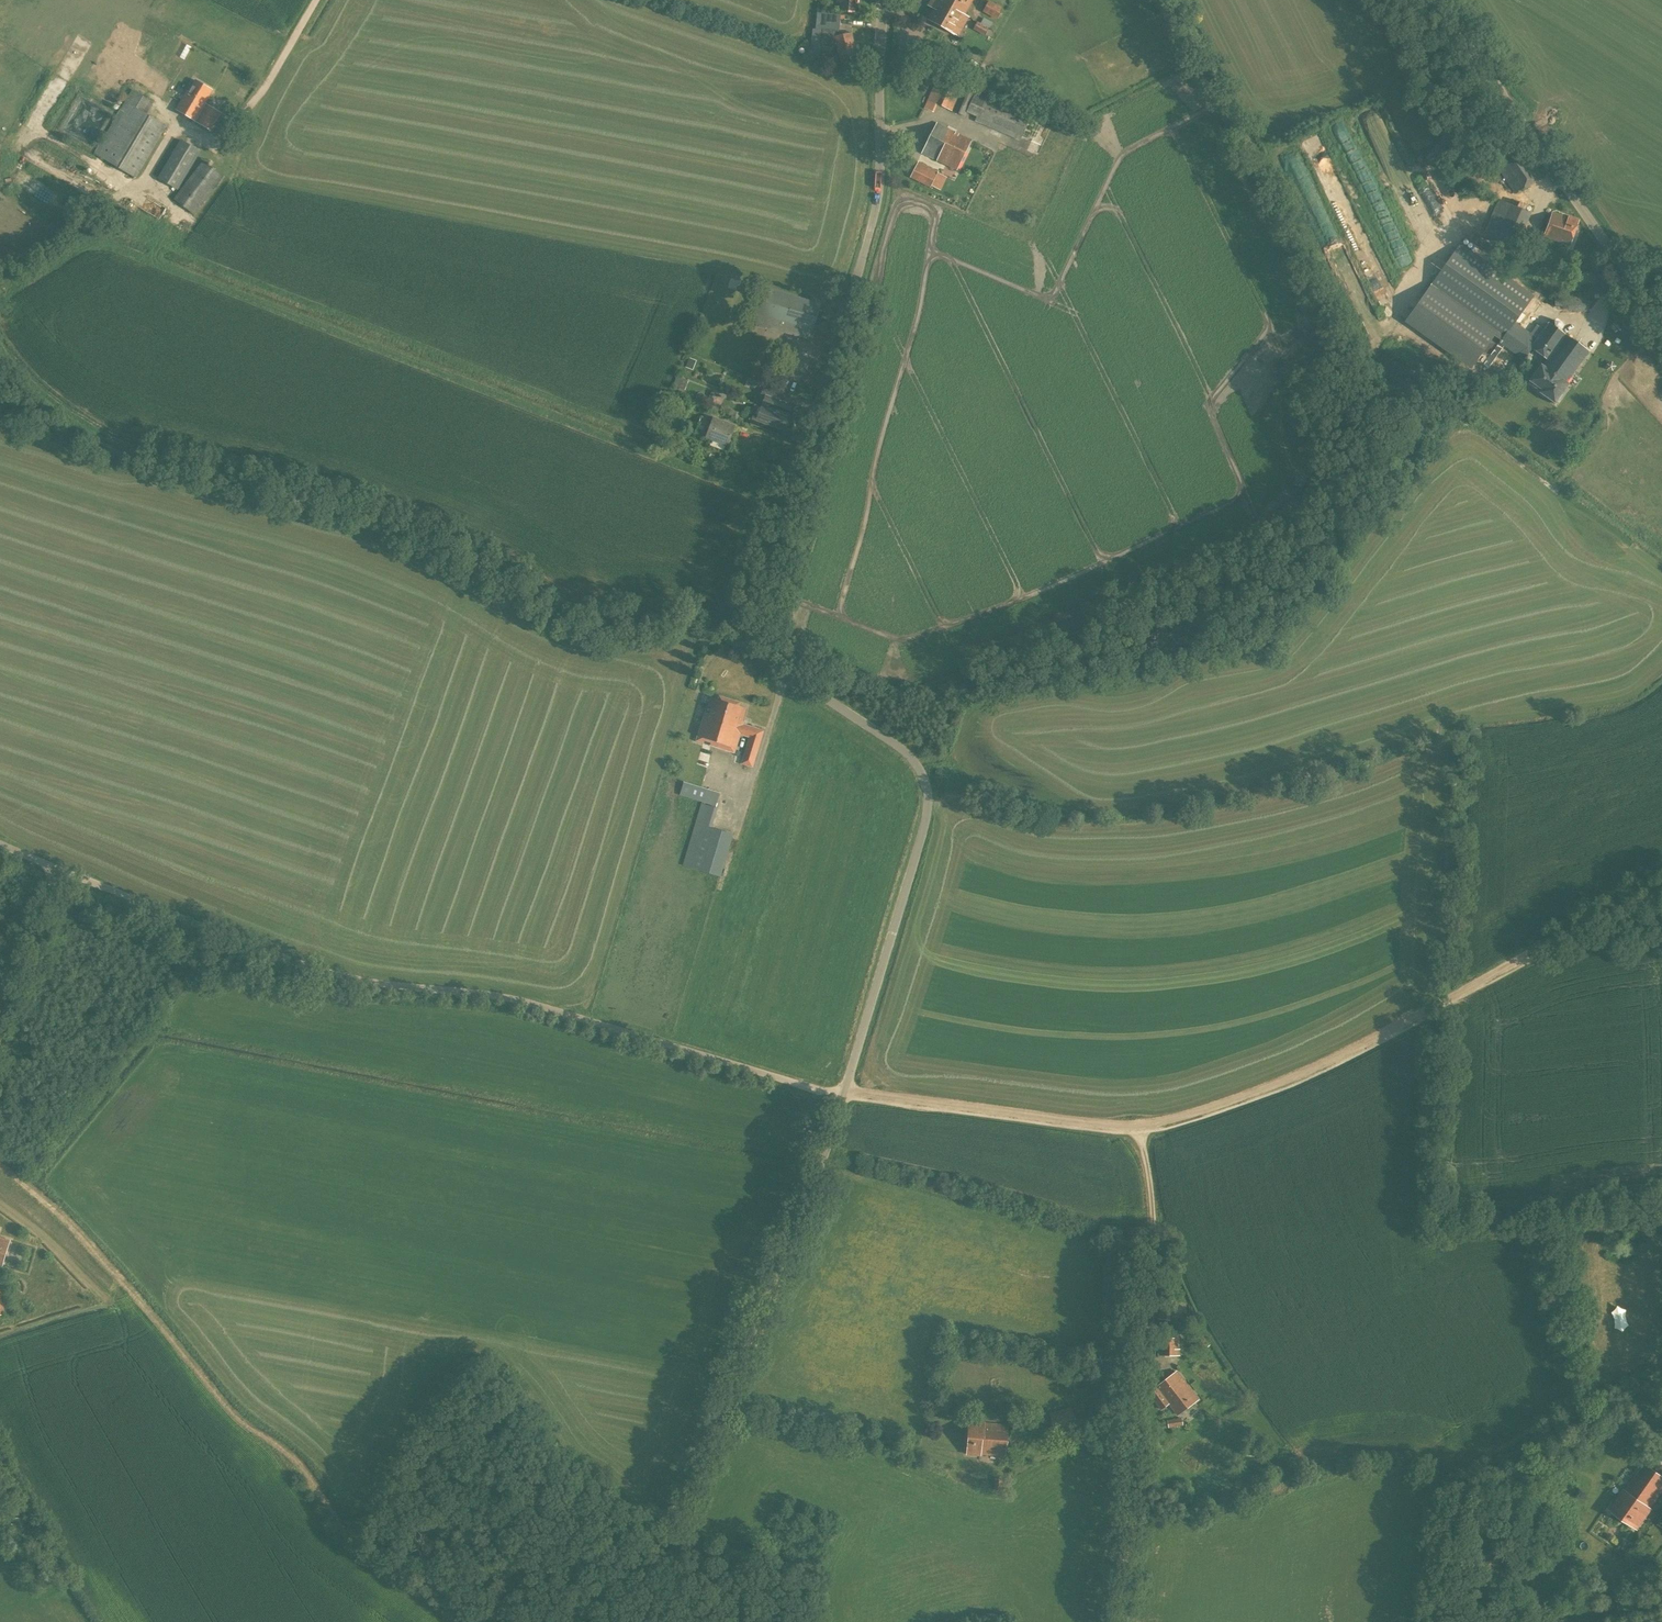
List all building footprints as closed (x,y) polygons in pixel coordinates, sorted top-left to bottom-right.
[(840,10),(856,11),(857,0),(837,0),(837,3),(841,3),(840,10)] [(964,15),(938,0),(927,19),(953,34),(964,15)] [(938,0),(964,15),(973,0),(938,0)] [(982,11),(979,18),(992,26),(1002,8),(988,0),(987,0),(981,10),(982,11)] [(840,15),(817,13),(814,46),(838,48),(841,61),(856,58),(851,32),(840,35),(839,31),(840,15)] [(187,91),(175,109),(210,130),(220,114),(203,103),(211,90),(195,80),(188,92),(187,91)] [(935,104),(965,117),(967,112),(976,117),(974,121),(1020,141),(1022,137),(1031,141),(1041,120),(976,92),(977,91),(967,87),(965,93),(936,81),(924,109),(932,112),(935,104)] [(154,103),(132,89),(94,153),(136,179),(167,127),(148,115),(154,103)] [(921,153),(956,171),(972,140),(937,123),(921,153)] [(200,151),(185,142),(180,139),(158,178),(178,190),(200,151)] [(1497,169),(1515,195),(1542,176),(1524,151),(1497,169)] [(203,160),(173,199),(194,215),(224,176),(203,160)] [(910,178),(930,187),(938,171),(917,161),(910,178)] [(1482,236),(1515,250),(1531,214),(1498,199),(1482,236)] [(1567,217),(1567,219),(1552,213),(1543,236),(1569,245),(1578,221),(1567,217)] [(1460,243),(1403,323),(1469,369),(1479,355),(1487,361),(1500,343),(1521,360),(1555,313),(1460,243)] [(756,314),(772,319),(770,326),(770,328),(809,340),(810,340),(810,337),(820,304),(810,301),(773,290),(763,288),(756,314)] [(1561,306),(1561,312),(1589,312),(1588,292),(1554,292),(1554,306),(1561,306)] [(1540,366),(1530,381),(1543,389),(1541,392),(1554,401),(1555,400),(1559,400),(1563,395),(1561,392),(1566,384),(1565,383),(1588,351),(1565,334),(1563,333),(1550,323),(1531,349),(1546,360),(1541,367),(1540,366)] [(685,367),(693,370),(697,360),(689,357),(685,367)] [(682,377),(678,387),(685,390),(689,380),(682,377)] [(764,396),(760,407),(790,418),(790,417),(789,417),(793,405),(788,403),(791,396),(764,385),(760,394),(764,396)] [(790,418),(760,407),(757,414),(753,413),(749,424),(779,435),(781,428),(786,430),(790,418)] [(682,415),(667,408),(661,421),(676,428),(682,415)] [(731,409),(728,417),(742,422),(743,418),(739,417),(741,412),(731,409)] [(711,422),(700,418),(696,428),(707,433),(705,437),(712,440),(710,445),(723,451),(726,445),(728,446),(735,427),(713,418),(711,422)] [(738,734),(749,737),(740,764),(753,767),(764,730),(742,723),(746,709),(734,705),(733,702),(724,700),(722,702),(711,699),(709,707),(707,706),(703,719),(710,721),(704,738),(712,740),(711,746),(733,752),(738,734)] [(684,782),(680,795),(716,806),(720,792),(684,782)] [(717,808),(701,803),(682,865),(721,877),(734,834),(712,828),(717,808)] [(2,1265),(10,1241),(0,1238),(0,1265),(2,1265)] [(1157,1318),(1170,1320),(1173,1300),(1160,1299),(1157,1318)] [(1616,1306),(1616,1328),(1629,1328),(1629,1306),(1616,1306)] [(1159,1355),(1180,1356),(1179,1332),(1158,1332),(1159,1355)] [(1210,1344),(1203,1335),(1197,1340),(1205,1348),(1210,1344)] [(1176,1371),(1148,1392),(1161,1409),(1169,1403),(1178,1415),(1197,1400),(1176,1371)] [(1182,1417),(1167,1419),(1168,1427),(1183,1425),(1182,1417)] [(968,1421),(966,1453),(1004,1456),(1006,1426),(985,1424),(985,1422),(968,1421)] [(1637,1529),(1652,1509),(1650,1508),(1661,1491),(1661,1476),(1644,1463),(1625,1490),(1624,1489),(1610,1509),(1637,1529)] [(1002,1479),(995,1478),(994,1489),(1001,1490),(1002,1479)]
